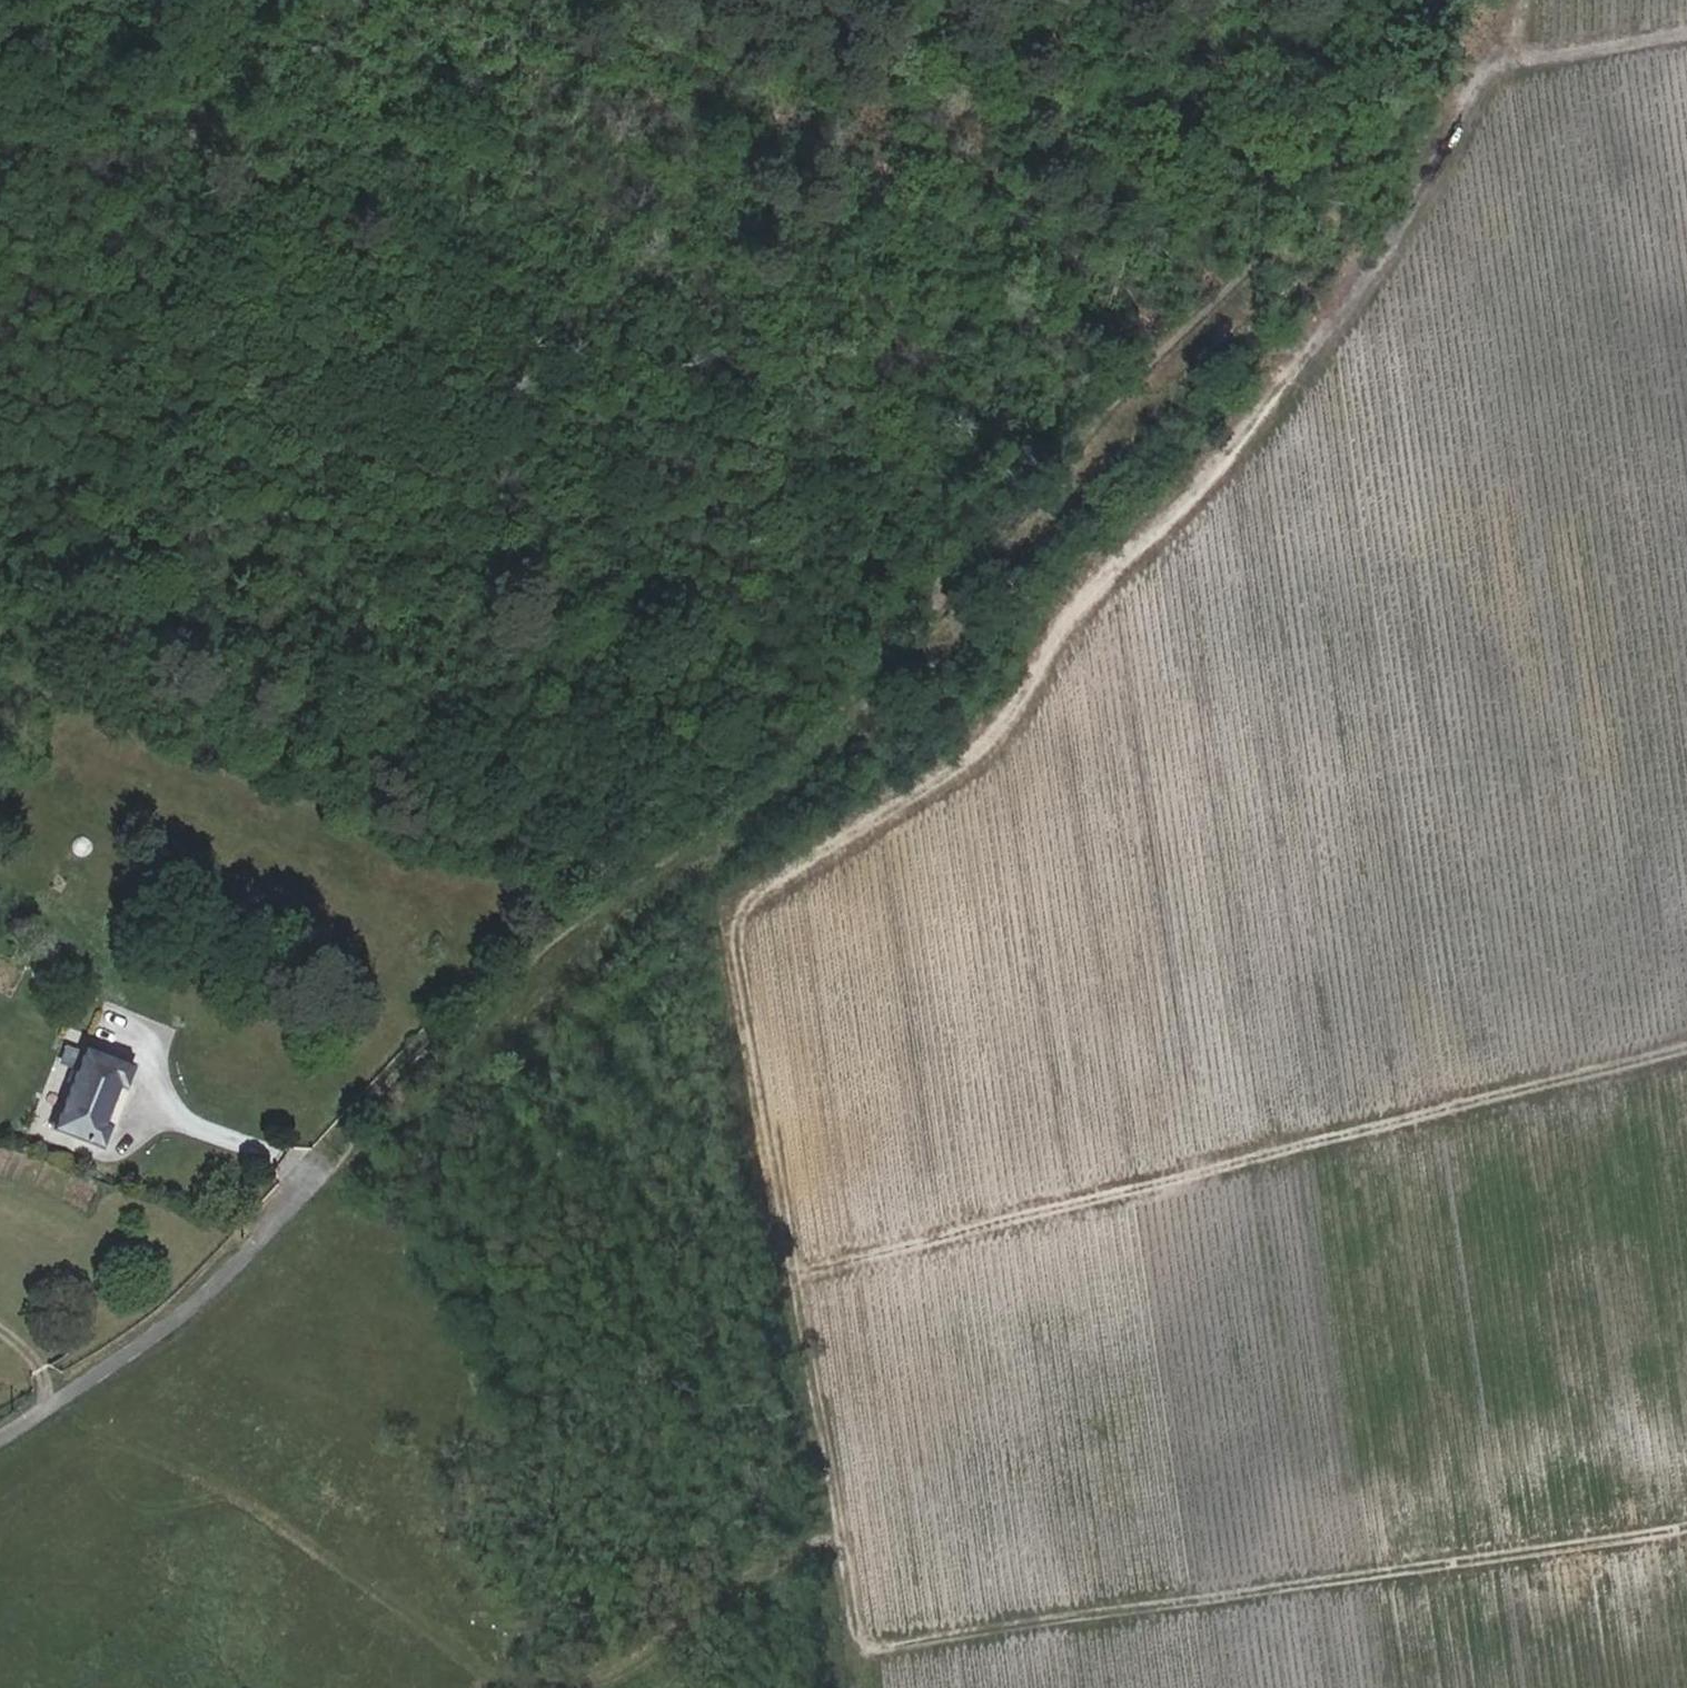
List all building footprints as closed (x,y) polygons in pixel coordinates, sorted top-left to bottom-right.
[(130,1066),(87,1050),(57,1124),(101,1141),(107,1126),(101,1123),(117,1082),(124,1085),(130,1066)]
